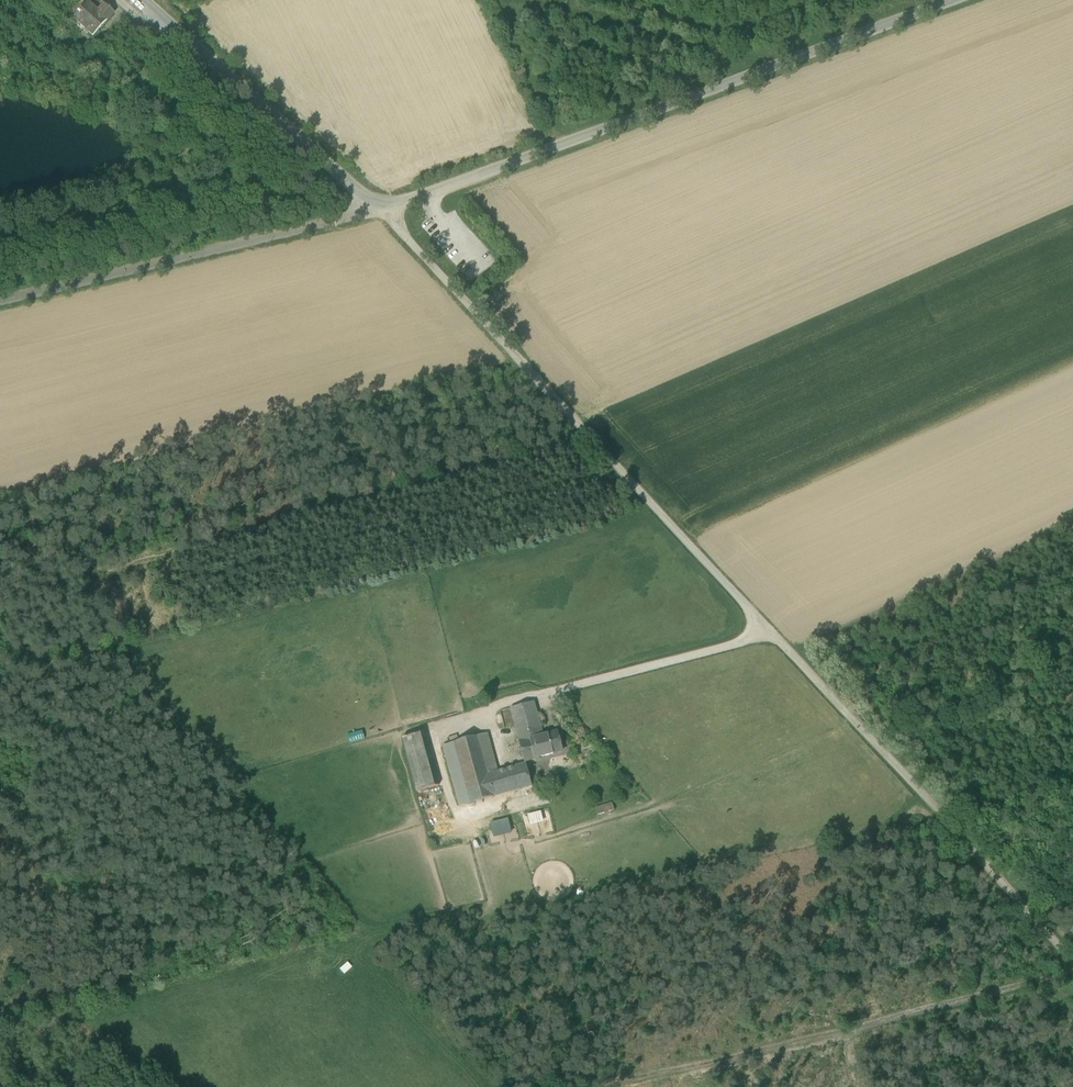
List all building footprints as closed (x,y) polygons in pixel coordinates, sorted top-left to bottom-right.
[(99,14),(86,3),(72,18),(92,36),(113,13),(105,6),(99,14)] [(88,44),(79,54),(84,58),(93,48),(88,44)] [(534,701),(511,708),(521,742),(544,736),(534,701)] [(439,786),(424,732),(402,738),(417,792),(439,786)] [(544,736),(521,742),(526,761),(563,751),(557,732),(544,736)] [(488,733),(455,742),(472,803),(494,797),(494,796),(488,775),(498,772),(488,733)] [(472,803),(455,742),(443,745),(460,807),(472,803)] [(498,772),(488,775),(494,796),(532,785),(527,764),(498,772)] [(613,803),(596,808),(598,815),(615,810),(613,803)] [(530,824),(543,821),(541,810),(527,813),(530,824)] [(491,820),(492,836),(511,834),(509,818),(491,820)] [(346,962),(338,968),(342,974),(351,967),(346,962)]
